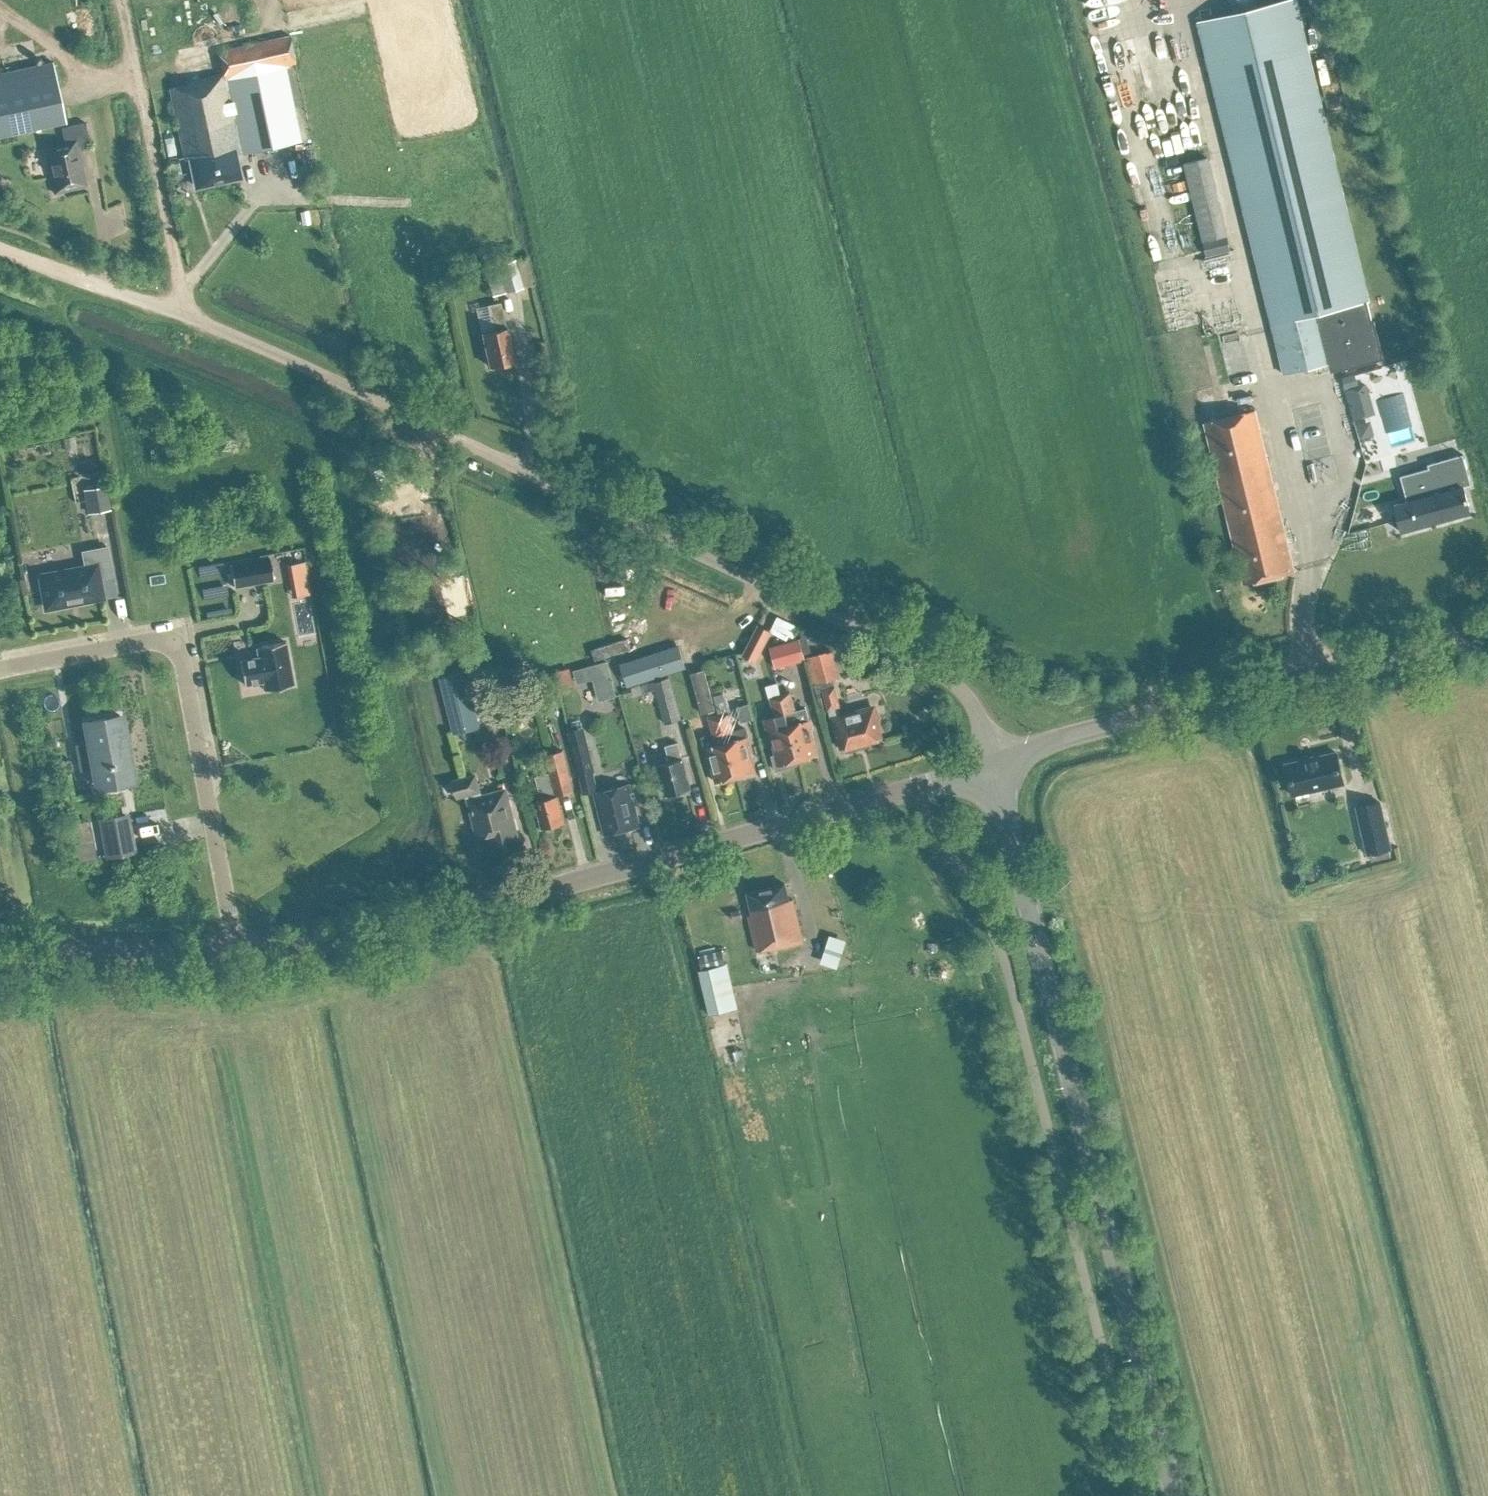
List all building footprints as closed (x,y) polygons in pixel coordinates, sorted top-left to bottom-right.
[(1368,305),(1367,300),(1369,300),(1297,0),(1284,0),(1198,21),(1283,373),(1333,361),(1333,362),(1337,365),(1342,363),(1343,368),(1383,359),(1374,320),(1372,321),(1368,305)] [(239,176),(234,153),(299,138),(282,64),(294,61),(288,35),(217,50),(221,68),(216,69),(217,73),(184,80),(184,83),(168,87),(184,159),(189,158),(195,185),(239,176)] [(65,121),(52,61),(0,72),(0,135),(65,121)] [(55,190),(84,184),(77,149),(90,146),(84,121),(60,127),(64,143),(45,147),(55,190)] [(168,168),(179,165),(176,155),(166,157),(168,168)] [(1202,239),(1227,233),(1209,156),(1183,162),(1202,239)] [(1206,256),(1231,250),(1227,233),(1202,239),(1206,256)] [(491,295),(523,286),(514,257),(483,266),(491,295)] [(505,327),(500,305),(499,301),(486,304),(492,330),(481,332),(489,366),(513,360),(506,327),(505,327)] [(1243,583),(1276,574),(1294,570),(1254,409),(1204,422),(1243,583)] [(1463,453),(1428,463),(1429,467),(1430,473),(1443,519),(1470,512),(1463,484),(1471,482),(1463,453)] [(1407,500),(1392,504),(1400,531),(1416,527),(1443,519),(1430,473),(1429,467),(1400,474),(1407,500)] [(87,513),(109,508),(104,484),(82,489),(87,513)] [(63,606),(63,603),(101,596),(97,577),(111,574),(106,546),(82,551),(85,566),(39,575),(46,607),(49,606),(49,609),(63,606)] [(292,593),(312,590),(306,555),(286,559),(292,593)] [(610,579),(625,576),(622,555),(607,558),(610,579)] [(234,586),(273,578),(268,556),(229,563),(234,586)] [(471,603),(464,573),(443,578),(450,609),(471,603)] [(756,661),(772,630),(757,623),(742,654),(756,661)] [(594,660),(631,648),(627,635),(591,647),(594,660)] [(775,667),(805,658),(800,637),(769,645),(775,667)] [(292,684),(284,640),(256,646),(258,656),(239,659),(243,683),(262,680),(264,689),(292,684)] [(628,686),(686,667),(678,642),(620,661),(628,686)] [(814,683),(838,677),(830,650),(807,656),(814,683)] [(606,661),(590,665),(584,667),(587,679),(593,677),(599,699),(615,695),(606,661)] [(573,680),(570,668),(555,672),(558,684),(573,680)] [(701,713),(715,709),(704,668),(690,672),(701,713)] [(454,732),(480,726),(466,670),(439,676),(454,732)] [(652,680),(655,688),(665,722),(682,717),(671,675),(652,680)] [(644,691),(655,688),(652,680),(642,684),(644,691)] [(798,759),(780,693),(777,681),(766,684),(775,715),(764,718),(769,739),(771,738),(775,751),(770,753),(775,768),(796,762),(795,760),(798,759)] [(840,713),(838,705),(840,705),(835,685),(823,688),(828,708),(829,708),(831,715),(830,716),(832,725),(835,724),(841,747),(882,736),(874,706),(869,708),(868,705),(840,713)] [(712,694),(718,714),(729,710),(723,691),(712,694)] [(780,693),(798,759),(817,754),(810,728),(812,727),(810,718),(809,718),(806,706),(795,709),(790,691),(780,693)] [(737,706),(741,721),(752,718),(748,703),(737,706)] [(725,738),(735,776),(754,771),(748,745),(750,744),(748,735),(749,735),(745,725),(734,729),(729,710),(718,714),(725,738)] [(136,781),(123,711),(80,718),(84,741),(74,743),(79,770),(89,768),(93,789),(136,781)] [(716,781),(735,776),(725,738),(718,714),(707,717),(712,732),(701,735),(707,756),(709,755),(716,781)] [(586,739),(572,743),(580,774),(593,771),(594,770),(586,739)] [(690,788),(682,757),(678,741),(665,745),(670,761),(656,764),(659,777),(662,776),(666,794),(690,788)] [(564,822),(557,794),(573,790),(563,749),(546,753),(551,771),(536,775),(541,799),(533,801),(536,814),(539,813),(542,827),(564,822)] [(1291,796),(1345,783),(1338,749),(1283,762),(1291,796)] [(70,759),(58,761),(60,769),(71,766),(70,759)] [(466,797),(482,792),(476,772),(451,778),(457,798),(466,796),(466,797)] [(604,833),(639,825),(628,783),(594,792),(604,833)] [(517,834),(504,787),(488,792),(489,794),(468,799),(478,836),(489,833),(491,841),(517,834)] [(1390,855),(1389,848),(1392,847),(1380,799),(1355,805),(1366,853),(1369,853),(1370,860),(1390,855)] [(90,815),(70,818),(76,858),(96,855),(90,815)] [(108,854),(132,850),(125,815),(101,819),(108,854)] [(748,914),(757,952),(804,941),(794,898),(789,899),(785,882),(747,891),(752,913),(748,914)] [(829,930),(821,958),(838,963),(847,936),(829,930)] [(701,968),(725,963),(721,947),(697,953),(701,968)] [(734,1004),(725,963),(700,969),(708,1010),(734,1004)]
